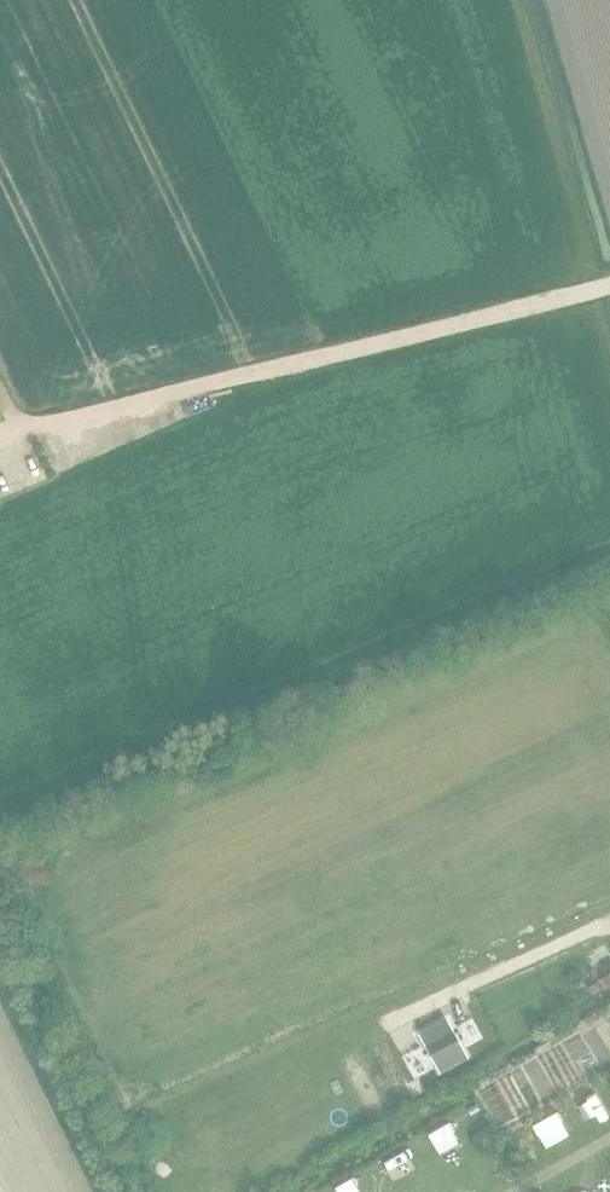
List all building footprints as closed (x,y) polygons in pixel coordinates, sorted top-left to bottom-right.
[(468,1057),(446,1015),(413,1032),(437,1073),(468,1057)]
